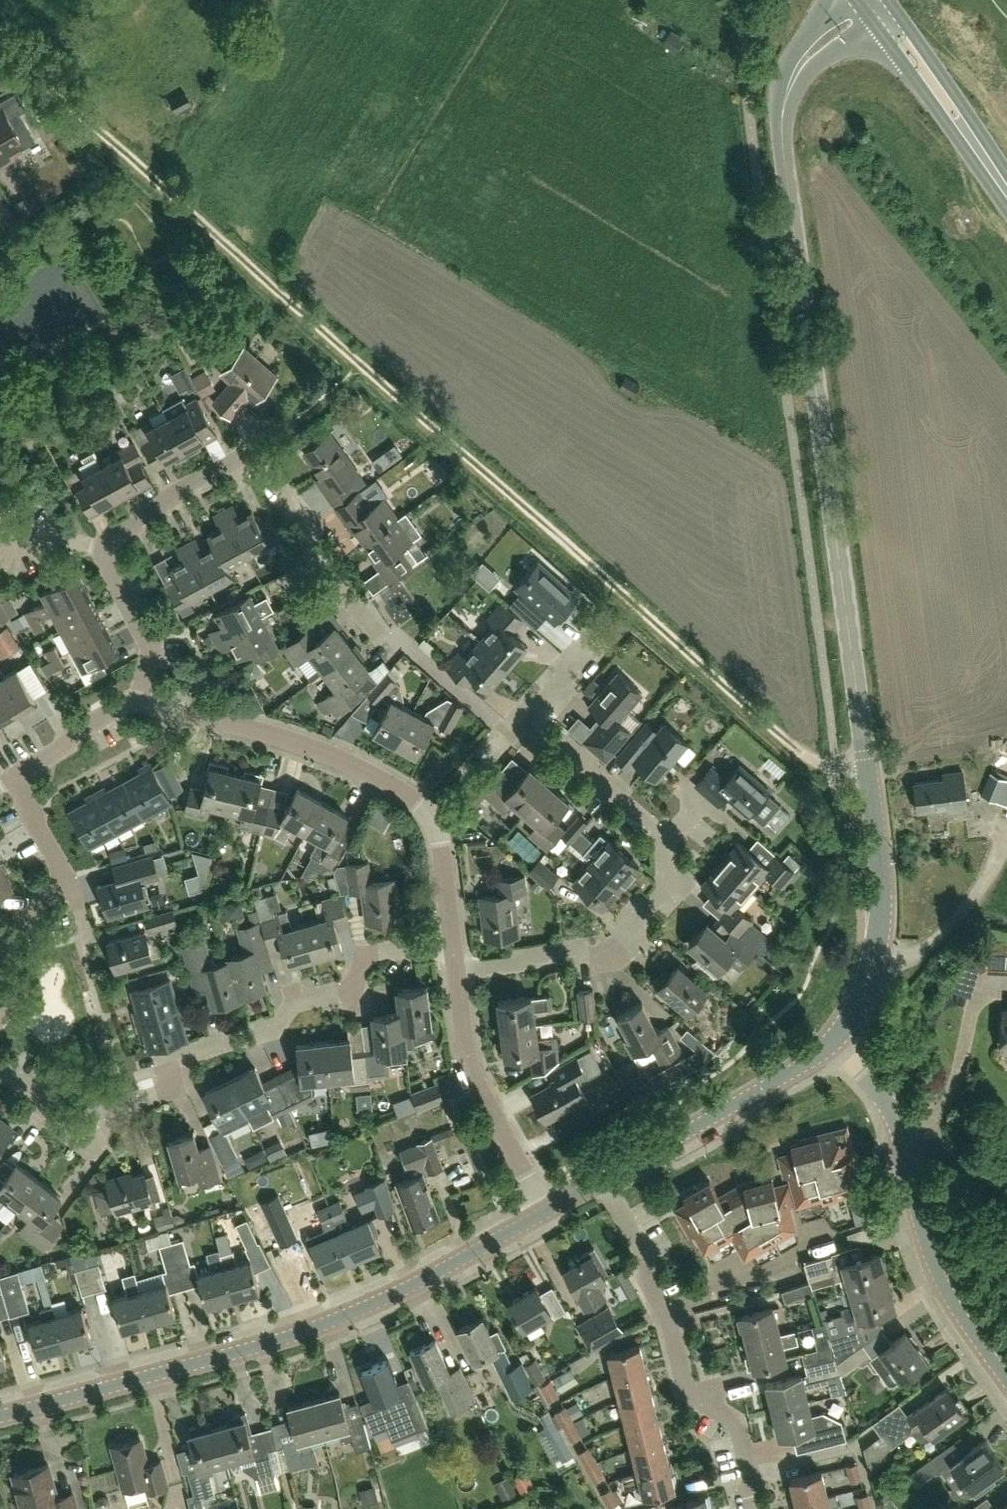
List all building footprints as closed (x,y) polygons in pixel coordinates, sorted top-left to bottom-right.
[(181,113),(199,102),(191,89),(173,99),(181,113)] [(2,166),(16,157),(14,154),(22,149),(16,138),(30,130),(19,111),(27,106),(17,90),(0,100),(0,102),(2,106),(0,107),(0,162),(2,166)] [(23,222),(33,216),(23,199),(13,205),(23,222)] [(255,401),(277,376),(245,348),(224,373),(233,382),(215,402),(232,417),(250,396),(255,401)] [(213,370),(201,375),(208,393),(220,389),(213,370)] [(164,410),(189,455),(202,448),(199,442),(206,438),(208,442),(219,436),(206,411),(196,395),(185,401),(183,396),(163,407),(164,410)] [(177,461),(189,455),(164,410),(151,417),(155,425),(149,428),(155,439),(144,444),(157,469),(169,463),(167,459),(174,455),(177,461)] [(334,503),(353,489),(348,482),(360,473),(330,431),(304,450),(328,483),(323,487),(334,503)] [(102,460),(121,496),(140,486),(142,489),(153,483),(139,459),(144,456),(136,442),(102,460)] [(395,445),(373,461),(380,470),(401,454),(395,445)] [(121,496),(102,460),(100,461),(94,451),(81,458),(89,473),(85,475),(90,485),(78,491),(92,516),(104,510),(102,507),(121,496)] [(367,541),(399,518),(384,497),(383,498),(371,482),(337,506),(350,524),(353,521),(367,541)] [(225,511),(249,556),(282,539),(270,517),(260,522),(254,511),(241,518),(234,506),(225,511)] [(229,567),(249,556),(225,511),(215,516),(222,528),(210,535),(234,578),(229,567)] [(406,512),(399,518),(367,541),(381,561),(378,563),(391,581),(413,565),(401,548),(421,533),(406,512)] [(212,590),(234,578),(210,535),(209,535),(214,546),(204,551),(197,539),(188,545),(212,590)] [(180,607),(212,590),(188,545),(179,549),(185,561),(173,568),(179,579),(168,585),(180,607)] [(556,620),(577,596),(541,565),(520,588),(556,620)] [(53,610),(88,592),(77,571),(42,590),(47,600),(25,612),(13,619),(18,628),(30,621),(31,622),(40,617),(53,610)] [(63,630),(98,611),(88,592),(53,610),(63,630)] [(393,599),(400,620),(420,613),(413,592),(393,599)] [(217,642),(262,618),(251,595),(218,613),(224,625),(211,632),(217,642)] [(11,616),(0,598),(0,623),(11,616)] [(481,642),(508,666),(526,645),(512,633),(524,619),(505,602),(490,620),(496,625),(481,642)] [(73,648),(108,630),(98,611),(63,630),(73,648)] [(40,617),(31,622),(36,632),(46,627),(40,617)] [(262,618),(217,642),(221,651),(234,644),(241,657),(251,652),(257,661),(279,649),(262,618)] [(21,646),(8,624),(0,629),(0,654),(2,657),(21,646)] [(324,670),(352,647),(335,626),(322,636),(313,626),(285,648),(296,663),(297,662),(310,680),(323,669),(324,670)] [(108,630),(73,648),(84,668),(119,650),(108,630)] [(490,687),(508,666),(481,642),(466,659),(459,654),(446,668),(465,685),(475,674),(490,687)] [(366,691),(376,683),(377,682),(369,670),(370,670),(363,661),(367,657),(357,644),(352,647),(324,670),(338,688),(317,705),(325,715),(333,709),(337,714),(366,691)] [(45,651),(50,661),(61,655),(56,645),(45,651)] [(61,655),(50,661),(55,670),(66,665),(61,655)] [(19,714),(38,702),(18,668),(5,676),(0,678),(0,682),(19,714)] [(368,694),(352,712),(368,721),(377,702),(378,703),(382,698),(390,703),(374,732),(396,744),(414,711),(404,706),(401,684),(386,671),(377,682),(376,683),(367,693),(368,694)] [(585,741),(608,761),(633,733),(620,721),(644,694),(620,673),(590,707),(604,719),(585,741)] [(19,714),(0,682),(0,724),(0,725),(19,714)] [(414,711),(396,744),(419,756),(437,723),(451,731),(464,705),(453,700),(452,702),(446,699),(429,711),(426,718),(414,711)] [(660,730),(647,718),(615,755),(628,766),(634,759),(658,780),(689,745),(665,724),(660,730)] [(526,812),(551,784),(531,767),(529,769),(514,756),(482,793),(504,811),(513,801),(526,812)] [(210,771),(205,791),(191,788),(185,812),(208,818),(211,806),(227,810),(236,773),(228,771),(229,765),(211,761),(208,771),(210,771)] [(170,762),(155,770),(170,797),(184,789),(170,762)] [(125,782),(143,816),(171,801),(150,763),(139,769),(142,773),(125,782)] [(712,768),(696,785),(719,805),(727,796),(750,816),(752,812),(763,823),(779,805),(781,803),(769,793),(771,792),(742,766),(727,781),(712,768)] [(989,772),(980,794),(1006,805),(1006,803),(1006,775),(996,770),(994,774),(989,772)] [(263,832),(269,807),(256,803),(260,785),(262,786),(265,775),(246,771),(245,775),(236,773),(227,810),(243,814),(240,826),(263,832)] [(968,807),(963,772),(943,775),(944,778),(915,782),(918,810),(948,806),(948,810),(968,807)] [(117,831),(143,816),(125,782),(108,792),(106,787),(96,793),(117,831)] [(562,835),(566,831),(554,820),(570,801),(551,784),(526,812),(539,824),(530,834),(549,850),(562,835)] [(307,832),(323,803),(299,789),(286,812),(284,811),(269,807),(263,832),(262,833),(276,836),(286,842),(295,825),(307,832)] [(89,846),(117,831),(96,793),(86,798),(88,802),(71,812),(89,846)] [(323,803),(307,832),(320,839),(311,856),(333,867),(345,844),(335,839),(348,816),(323,803)] [(580,815),(566,831),(562,835),(571,842),(588,822),(580,815)] [(640,867),(601,833),(583,853),(592,861),(622,887),(640,867)] [(723,864),(751,889),(766,872),(782,887),(796,872),(795,870),(801,863),(789,853),(783,860),(777,855),(767,866),(741,844),(723,864)] [(212,855),(192,849),(199,872),(204,888),(204,887),(212,855)] [(158,877),(152,856),(114,867),(118,880),(101,885),(109,914),(147,903),(141,882),(158,877)] [(548,888),(560,874),(541,857),(528,870),(548,888)] [(371,881),(368,861),(346,864),(350,891),(364,890),(368,922),(399,918),(394,878),(371,881)] [(604,907),(622,887),(592,861),(575,881),(604,907)] [(736,906),(751,889),(723,864),(705,885),(731,908),(722,918),(737,931),(758,949),(756,950),(762,955),(771,944),(749,924),(752,920),(736,906)] [(14,887),(1,865),(0,866),(0,895),(14,887)] [(487,938),(519,935),(514,894),(528,893),(526,874),(497,878),(499,896),(482,898),(487,938)] [(787,924),(758,887),(744,898),(772,935),(787,924)] [(316,957),(306,923),(292,927),(287,910),(275,914),(269,892),(255,896),(258,907),(270,948),(283,945),(289,964),(316,957)] [(306,923),(316,957),(342,949),(336,929),(350,925),(341,895),(315,902),(320,919),(306,923)] [(241,995),(267,988),(261,971),(275,967),(270,948),(258,907),(248,910),(252,924),(237,928),(245,953),(228,958),(241,999),(242,999),(241,995)] [(150,930),(177,921),(174,908),(145,915),(150,930)] [(758,949),(737,931),(729,941),(709,923),(691,944),(699,952),(692,960),(712,977),(718,969),(729,957),(741,968),(756,950),(758,949)] [(116,967),(152,957),(144,931),(108,941),(116,967)] [(214,1007),(241,999),(228,958),(227,958),(228,961),(213,965),(206,941),(185,947),(184,951),(195,993),(208,989),(214,1007)] [(969,995),(977,967),(961,962),(952,990),(969,995)] [(985,972),(1006,972),(1006,962),(985,962),(985,972)] [(689,1012),(707,991),(679,966),(661,987),(689,1012)] [(133,1012),(136,1022),(179,1009),(170,980),(133,990),(139,1010),(133,1012)] [(398,990),(407,1058),(408,1058),(407,1049),(417,1048),(416,1041),(432,1035),(430,1023),(426,986),(398,990)] [(581,1018),(597,1016),(594,986),(577,989),(581,1018)] [(398,990),(397,990),(399,1012),(373,1015),(377,1047),(365,1048),(369,1076),(389,1074),(387,1061),(407,1058),(398,990)] [(502,1028),(535,1024),(533,1010),(552,1007),(550,994),(499,1000),(502,1028)] [(659,1032),(643,1002),(618,1016),(631,1039),(627,1042),(633,1053),(651,1044),(661,1061),(682,1050),(669,1026),(659,1032)] [(136,1022),(139,1032),(145,1031),(150,1050),(187,1039),(179,1009),(136,1022)] [(535,1024),(502,1028),(506,1056),(532,1053),(535,1074),(559,1062),(556,1036),(537,1038),(535,1024)] [(369,1076),(365,1048),(352,1050),(350,1039),(324,1042),(328,1079),(350,1077),(351,1088),(370,1086),(369,1076)] [(311,1081),(328,1079),(324,1042),(297,1045),(299,1063),(276,1074),(279,1083),(293,1116),(294,1115),(290,1108),(313,1097),(311,1081)] [(601,1069),(591,1049),(554,1069),(560,1081),(536,1093),(549,1118),(585,1099),(576,1082),(600,1070),(600,1069),(601,1069)] [(246,1112),(266,1102),(273,1117),(274,1116),(278,1123),(293,1116),(279,1083),(276,1074),(262,1080),(255,1067),(230,1079),(246,1112)] [(221,1125),(246,1112),(230,1079),(204,1092),(221,1125)] [(412,1094),(414,1111),(417,1109),(418,1110),(444,1100),(438,1081),(411,1091),(412,1094)] [(371,1092),(357,1094),(359,1109),(373,1108),(371,1092)] [(401,1117),(414,1111),(412,1094),(408,1096),(409,1097),(396,1103),(401,1117)] [(13,1129),(0,1119),(0,1145),(13,1129)] [(444,1165),(436,1144),(458,1134),(454,1124),(431,1134),(417,1141),(417,1142),(399,1148),(408,1169),(425,1163),(429,1171),(444,1165)] [(228,1175),(245,1167),(238,1154),(224,1127),(209,1134),(228,1175)] [(797,1203),(849,1189),(845,1172),(855,1170),(844,1130),(791,1144),(793,1151),(777,1155),(783,1177),(790,1175),(791,1179),(797,1202),(797,1203)] [(196,1172),(199,1184),(220,1178),(210,1144),(198,1148),(194,1132),(168,1140),(179,1177),(196,1172)] [(18,1207),(40,1180),(18,1163),(6,1178),(0,1174),(0,1211),(8,1218),(17,1206),(18,1207)] [(413,1226),(440,1216),(424,1171),(397,1181),(413,1226)] [(123,1175),(106,1180),(109,1187),(115,1209),(116,1210),(152,1199),(145,1175),(144,1173),(124,1179),(123,1175)] [(789,1204),(797,1202),(791,1179),(774,1184),(772,1177),(744,1184),(720,1198),(710,1179),(698,1185),(694,1185),(693,1188),(684,1194),(688,1200),(674,1208),(689,1235),(695,1232),(709,1258),(736,1243),(744,1257),(750,1254),(756,1265),(799,1240),(789,1204)] [(396,1209),(387,1179),(367,1187),(379,1216),(396,1209)] [(18,1207),(30,1217),(19,1230),(43,1249),(64,1223),(50,1212),(61,1197),(40,1180),(18,1207)] [(281,1246),(299,1238),(279,1192),(260,1201),(281,1246)] [(329,1205),(335,1220),(347,1216),(340,1201),(329,1205)] [(158,1228),(174,1224),(169,1205),(163,1206),(164,1211),(154,1214),(158,1228)] [(325,1225),(335,1220),(329,1205),(318,1210),(325,1225)] [(865,1212),(854,1215),(856,1223),(867,1220),(865,1212)] [(236,1223),(247,1246),(245,1247),(250,1255),(264,1248),(260,1240),(259,1241),(247,1217),(236,1223)] [(369,1219),(340,1231),(351,1260),(380,1248),(375,1234),(378,1233),(372,1218),(369,1219)] [(852,1247),(876,1239),(872,1225),(848,1233),(852,1247)] [(149,1244),(171,1238),(168,1229),(146,1236),(149,1244)] [(323,1272),(351,1260),(340,1231),(311,1243),(323,1272)] [(172,1241),(171,1238),(149,1244),(150,1248),(160,1245),(167,1270),(179,1267),(172,1241)] [(172,1241),(179,1267),(191,1263),(184,1238),(172,1241)] [(583,1259),(565,1270),(580,1294),(588,1308),(601,1300),(599,1296),(607,1291),(601,1281),(608,1277),(601,1265),(605,1262),(595,1247),(581,1256),(583,1259)] [(234,1297),(223,1256),(222,1256),(220,1248),(206,1252),(212,1270),(199,1274),(208,1305),(234,1297)] [(73,1261),(83,1295),(94,1291),(86,1262),(83,1251),(55,1258),(58,1266),(73,1261)] [(223,1256),(234,1297),(261,1289),(252,1258),(236,1263),(233,1253),(223,1256)] [(850,1292),(887,1281),(879,1253),(838,1265),(835,1253),(804,1262),(808,1278),(830,1272),(832,1281),(846,1277),(850,1292)] [(86,1262),(94,1291),(107,1288),(98,1259),(86,1262)] [(141,1290),(135,1271),(123,1275),(128,1294),(114,1298),(122,1329),(150,1321),(141,1290)] [(174,1288),(199,1286),(198,1274),(173,1276),(174,1288)] [(11,1315),(3,1290),(0,1279),(0,1318),(11,1315)] [(786,1302),(813,1294),(809,1281),(782,1290),(786,1302)] [(838,1363),(864,1344),(863,1343),(856,1319),(895,1307),(887,1281),(850,1292),(854,1305),(841,1308),(844,1322),(845,1322),(848,1330),(828,1335),(831,1344),(836,1357),(838,1363)] [(141,1290),(150,1321),(176,1314),(168,1283),(141,1290)] [(567,1308),(552,1284),(540,1291),(537,1285),(509,1302),(524,1328),(552,1312),(554,1315),(567,1308)] [(15,1286),(3,1290),(11,1315),(22,1312),(15,1286)] [(56,1315),(65,1346),(91,1338),(82,1307),(68,1311),(64,1299),(52,1302),(53,1305),(55,1315),(56,1315)] [(55,1315),(53,1305),(41,1309),(43,1318),(29,1322),(38,1354),(65,1346),(56,1315),(55,1315)] [(592,1350),(622,1333),(608,1307),(578,1325),(592,1350)] [(748,1341),(780,1333),(773,1307),(741,1315),(748,1341)] [(491,1334),(483,1317),(458,1330),(474,1363),(491,1354),(498,1369),(510,1363),(503,1348),(505,1347),(497,1331),(491,1334)] [(796,1330),(780,1333),(748,1341),(751,1353),(745,1354),(749,1368),(754,1367),(755,1367),(787,1359),(783,1346),(799,1342),(796,1330)] [(838,1363),(841,1374),(867,1360),(874,1370),(879,1371),(888,1383),(894,1385),(901,1379),(901,1380),(927,1361),(905,1332),(873,1356),(864,1344),(838,1363)] [(476,1396),(460,1365),(448,1371),(435,1339),(409,1350),(424,1383),(437,1377),(450,1408),(463,1402),(476,1396)] [(805,1365),(836,1357),(831,1344),(802,1352),(805,1365)] [(615,1377),(647,1369),(641,1345),(609,1353),(615,1377)] [(521,1361),(534,1383),(547,1376),(546,1374),(557,1368),(552,1360),(542,1366),(537,1357),(532,1358),(527,1350),(519,1355),(522,1360),(521,1361)] [(841,1374),(838,1363),(836,1357),(805,1365),(808,1374),(767,1384),(774,1410),(808,1402),(805,1388),(815,1385),(826,1382),(824,1377),(841,1374)] [(410,1378),(397,1383),(388,1361),(362,1370),(373,1398),(361,1402),(373,1432),(387,1427),(392,1440),(429,1425),(410,1378)] [(533,1384),(534,1383),(521,1361),(499,1371),(512,1398),(535,1387),(533,1384)] [(561,1390),(579,1380),(571,1366),(553,1376),(561,1390)] [(620,1401),(653,1394),(647,1369),(615,1377),(620,1401)] [(549,1400),(560,1394),(551,1378),(540,1385),(549,1400)] [(900,1402),(873,1422),(882,1434),(903,1418),(913,1431),(918,1439),(927,1440),(932,1437),(934,1435),(934,1436),(965,1413),(946,1387),(908,1415),(900,1402)] [(316,1400),(324,1433),(339,1429),(343,1442),(353,1439),(356,1451),(372,1446),(364,1419),(350,1423),(341,1393),(316,1400)] [(626,1425),(658,1418),(653,1394),(620,1401),(626,1425)] [(310,1437),(324,1433),(316,1400),(290,1407),(298,1437),(283,1441),(291,1469),(317,1462),(313,1449),(310,1437)] [(808,1402),(774,1410),(780,1437),(793,1433),(797,1451),(847,1440),(842,1420),(827,1424),(824,1411),(812,1414),(808,1402)] [(566,1406),(556,1412),(564,1426),(574,1420),(566,1406)] [(275,1472),(268,1450),(253,1454),(245,1424),(250,1423),(246,1412),(228,1417),(230,1424),(218,1427),(227,1461),(241,1457),(243,1465),(256,1461),(260,1476),(275,1472)] [(632,1449),(664,1441),(658,1418),(626,1425),(632,1449)] [(582,1435),(574,1420),(564,1426),(572,1441),(583,1435),(582,1435)] [(218,1427),(212,1429),(210,1422),(190,1428),(192,1435),(189,1436),(198,1470),(189,1472),(196,1499),(216,1493),(210,1475),(216,1473),(213,1465),(227,1461),(218,1427)] [(975,1495),(995,1481),(990,1476),(1003,1467),(984,1440),(952,1462),(975,1495)] [(148,1466),(140,1441),(113,1449),(126,1492),(147,1485),(149,1493),(169,1487),(162,1462),(148,1466)] [(637,1473),(670,1465),(664,1441),(632,1449),(637,1472),(637,1473)] [(586,1467),(598,1461),(589,1445),(578,1451),(586,1467)] [(938,1452),(910,1473),(917,1484),(946,1463),(938,1452)] [(598,1461),(586,1467),(594,1481),(606,1475),(598,1461)] [(849,1481),(863,1478),(858,1461),(846,1464),(849,1481)] [(49,1465),(14,1474),(24,1508),(78,1508),(73,1492),(58,1497),(49,1465)] [(637,1473),(637,1472),(622,1475),(625,1487),(640,1483),(643,1497),(675,1489),(670,1465),(637,1473)] [(530,1469),(518,1475),(529,1496),(541,1490),(530,1469)] [(797,1503),(829,1495),(823,1470),(791,1478),(797,1503)] [(503,1500),(518,1493),(509,1474),(494,1481),(503,1500)] [(609,1508),(612,1506),(621,1501),(612,1486),(601,1492),(609,1508)] [(370,1490),(373,1508),(390,1506),(388,1487),(370,1490)] [(869,1492),(857,1495),(860,1508),(873,1508),(869,1492)] [(797,1503),(799,1508),(832,1508),(832,1506),(839,1504),(836,1493),(829,1495),(797,1503)] [(705,1495),(687,1499),(688,1502),(673,1506),(673,1508),(709,1508),(705,1495)] [(995,1507),(987,1496),(969,1508),(991,1508),(995,1507)]
